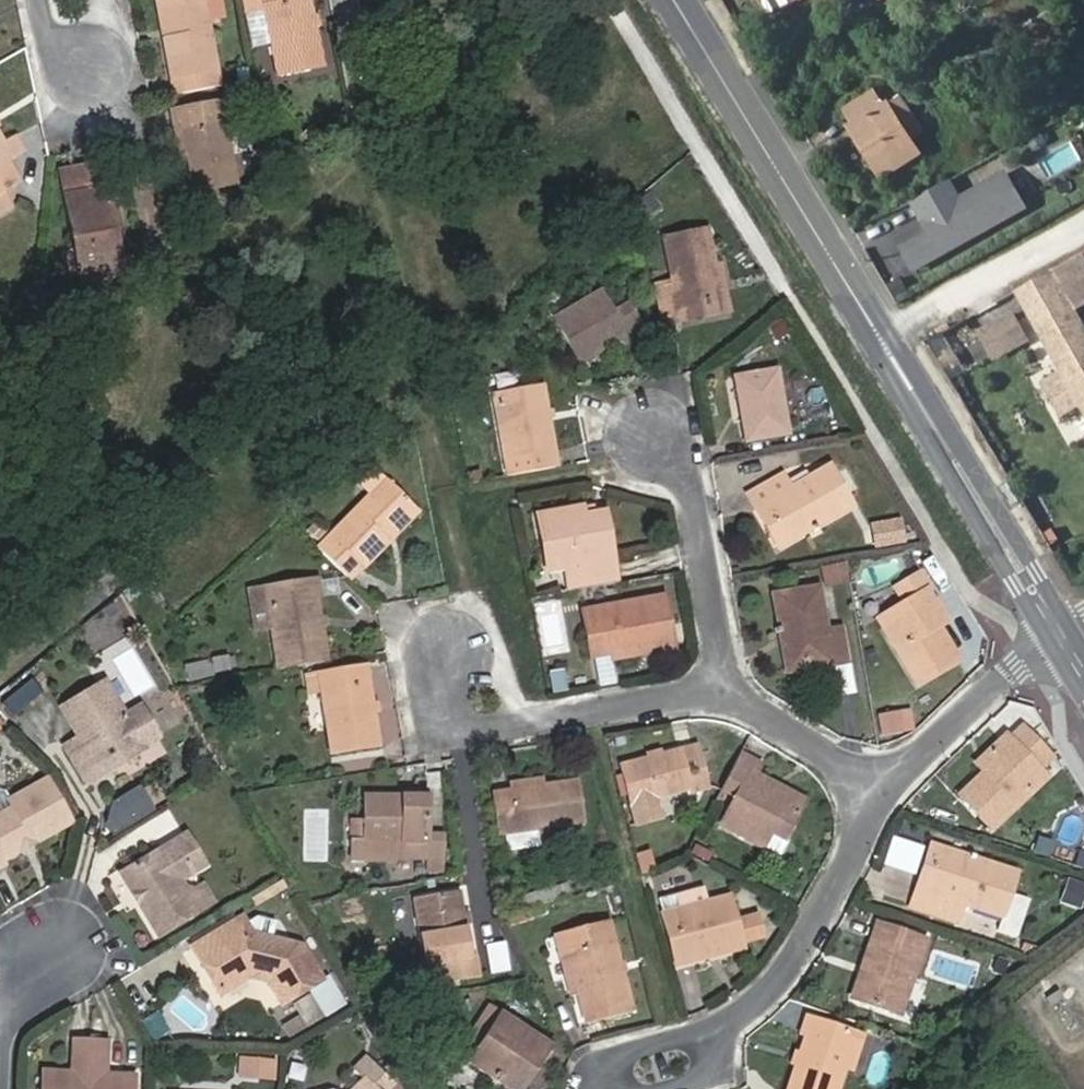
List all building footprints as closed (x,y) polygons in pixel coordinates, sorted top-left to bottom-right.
[(164,41),(170,40),(163,0),(156,0),(164,41)] [(175,96),(195,92),(219,88),(206,21),(202,0),(163,0),(170,40),(164,41),(175,96)] [(206,21),(228,17),(225,0),(202,0),(206,21)] [(243,12),(264,8),(262,0),(241,0),(243,12)] [(264,8),(276,74),(319,65),(306,0),(262,0),(264,8)] [(851,127),(883,179),(920,155),(889,104),(882,108),(874,94),(847,111),(855,125),(851,127)] [(183,124),(188,157),(195,190),(235,183),(221,104),(171,113),(173,125),(183,124)] [(179,159),(188,157),(183,124),(173,125),(179,159)] [(312,127),(299,140),(304,146),(318,133),(312,127)] [(2,165),(23,153),(14,137),(2,144),(0,141),(0,166),(2,165)] [(60,171),(65,194),(105,187),(101,163),(60,171)] [(2,165),(0,166),(0,181),(8,176),(2,165)] [(952,183),(916,203),(934,235),(906,251),(918,271),(1027,208),(1008,175),(963,201),(952,183)] [(105,187),(65,194),(74,250),(65,251),(69,270),(77,268),(78,272),(114,265),(107,230),(113,228),(105,187)] [(122,274),(113,228),(107,230),(114,265),(78,272),(80,282),(122,274)] [(720,300),(714,266),(708,230),(663,238),(671,283),(656,286),(662,320),(677,317),(675,309),(720,300)] [(1070,269),(1083,291),(1083,263),(1070,269)] [(722,265),(714,266),(720,300),(675,309),(677,317),(677,323),(730,312),(722,265)] [(1021,292),(1067,372),(1078,392),(1083,389),(1083,331),(1051,275),(1021,292)] [(555,318),(579,358),(601,346),(605,352),(625,340),(628,345),(644,335),(627,305),(612,313),(600,292),(555,318)] [(1007,299),(968,317),(987,358),(1025,340),(1007,299)] [(601,346),(579,358),(582,364),(605,352),(601,346)] [(776,370),(741,377),(749,421),(741,423),(744,442),(788,434),(776,370)] [(1078,392),(1067,372),(1047,384),(1059,405),(1079,394),(1078,392)] [(749,421),(741,377),(734,378),(741,423),(749,421)] [(494,397),(508,476),(527,472),(556,468),(542,388),(494,397)] [(453,398),(459,423),(468,422),(462,396),(453,398)] [(746,496),(753,507),(757,506),(779,542),(811,524),(813,529),(853,506),(828,464),(789,486),(781,475),(746,496)] [(364,489),(370,495),(385,480),(379,474),(364,489)] [(317,549),(345,577),(360,562),(364,566),(387,544),(382,539),(413,510),(385,480),(370,495),(317,549)] [(757,506),(753,507),(778,549),(813,529),(811,524),(779,542),(757,506)] [(572,566),(577,591),(622,582),(610,511),(590,515),(588,507),(542,514),(553,569),(572,566)] [(418,514),(413,510),(382,539),(387,544),(418,514)] [(877,549),(910,544),(906,518),(873,522),(877,549)] [(823,567),(827,587),(852,582),(848,562),(823,567)] [(904,604),(894,610),(902,625),(887,634),(917,685),(959,660),(939,626),(945,622),(926,591),(931,588),(921,571),(895,588),(904,604)] [(279,670),(326,662),(313,582),(265,589),(279,670)] [(773,597),(781,640),(787,639),(791,663),(831,657),(832,665),(847,662),(841,629),(826,631),(819,589),(773,597)] [(582,611),(589,655),(653,644),(654,650),(672,647),(663,597),(582,611)] [(902,625),(894,610),(878,619),(887,634),(902,625)] [(787,639),(781,640),(786,671),(832,665),(831,657),(791,663),(787,639)] [(211,660),(213,673),(229,671),(226,657),(211,660)] [(838,667),(843,696),(859,694),(854,665),(838,667)] [(321,692),(331,753),(378,747),(365,668),(306,676),(308,693),(321,692)] [(567,669),(550,672),(555,695),(572,692),(567,669)] [(100,763),(108,778),(151,750),(111,690),(70,716),(89,746),(74,754),(86,772),(100,763)] [(883,739),(908,733),(903,710),(878,716),(883,739)] [(996,761),(983,773),(960,795),(992,829),(1032,792),(1022,779),(1036,765),(1040,769),(1047,762),(1027,739),(1031,735),(1024,726),(1010,740),(1005,736),(989,752),(996,761)] [(1053,757),(1031,735),(1027,739),(1047,762),(1053,757)] [(696,745),(622,764),(632,801),(688,786),(689,791),(707,786),(696,745)] [(976,764),(983,773),(996,761),(989,752),(976,764)] [(761,765),(740,754),(721,791),(735,798),(720,826),(761,847),(770,831),(784,839),(801,806),(771,791),(774,785),(756,775),(761,765)] [(95,786),(108,778),(100,763),(86,772),(95,786)] [(1048,778),(1040,769),(1036,765),(1022,779),(1032,792),(1048,778)] [(511,783),(513,791),(543,786),(541,778),(511,783)] [(77,822),(51,779),(15,799),(20,808),(0,820),(0,873),(13,866),(9,861),(77,822)] [(543,786),(513,791),(494,794),(500,834),(583,822),(577,781),(543,786)] [(804,800),(774,785),(771,791),(801,806),(804,800)] [(116,834),(158,817),(147,789),(105,805),(116,834)] [(430,798),(402,797),(365,796),(364,821),(351,821),(350,842),(395,843),(394,858),(428,859),(428,835),(430,798)] [(543,832),(508,838),(511,850),(545,844),(543,832)] [(204,912),(195,896),(185,880),(211,866),(191,834),(125,874),(164,936),(204,912)] [(443,836),(428,835),(428,859),(427,871),(443,872),(443,836)] [(886,866),(919,876),(928,847),(895,837),(886,866)] [(967,864),(970,857),(932,844),(916,888),(923,891),(936,853),(967,864)] [(642,874),(658,872),(654,850),(638,852),(642,874)] [(1016,872),(970,857),(967,864),(936,853),(923,891),(916,888),(910,907),(956,923),(963,903),(1001,915),(1008,894),(1016,872)] [(334,878),(343,892),(356,884),(347,870),(334,878)] [(650,877),(642,879),(645,888),(653,886),(650,877)] [(1063,905),(1083,909),(1083,882),(1068,879),(1063,905)] [(543,904),(574,897),(571,884),(540,891),(543,904)] [(208,887),(195,896),(204,912),(219,904),(208,887)] [(463,925),(461,915),(458,893),(413,901),(429,984),(479,975),(476,958),(469,959),(463,925)] [(996,930),(1015,936),(1027,900),(1008,894),(1001,915),(996,930)] [(689,957),(742,943),(729,896),(662,914),(677,965),(690,962),(689,957)] [(216,959),(207,964),(226,994),(253,978),(255,971),(272,976),(289,1004),(328,979),(308,946),(259,936),(249,918),(207,944),(216,959)] [(567,954),(578,992),(586,1020),(632,1009),(610,923),(554,937),(559,955),(567,954)] [(869,965),(856,1001),(901,1015),(927,940),(876,923),(862,963),(869,965)] [(743,948),(742,943),(689,957),(690,962),(743,948)] [(198,949),(207,964),(216,959),(207,944),(198,949)] [(570,994),(578,992),(567,954),(559,955),(570,994)] [(850,999),(856,1001),(869,965),(862,963),(850,999)] [(1055,1014),(1069,1005),(1061,990),(1045,998),(1055,1014)] [(1069,1005),(1055,1014),(1071,1041),(1083,1033),(1083,1028),(1069,1005)] [(540,1040),(488,1007),(467,1039),(480,1046),(470,1063),(510,1088),(514,1088),(533,1061),(528,1058),(540,1040)] [(159,1012),(140,1024),(153,1043),(172,1030),(159,1012)] [(804,1035),(786,1088),(837,1088),(845,1066),(856,1033),(807,1017),(801,1034),(804,1035)] [(864,1036),(856,1033),(845,1066),(853,1069),(864,1036)] [(146,1076),(116,1074),(118,1078),(111,1078),(111,1068),(117,1061),(118,1041),(83,1040),(82,1059),(86,1066),(86,1077),(80,1077),(80,1073),(51,1071),(50,1088),(146,1088),(146,1076)] [(540,1040),(528,1058),(533,1061),(514,1088),(523,1088),(550,1047),(540,1040)] [(373,1075),(359,1088),(387,1088),(373,1075)] [(458,1088),(469,1088),(463,1079),(455,1084),(458,1088)]
